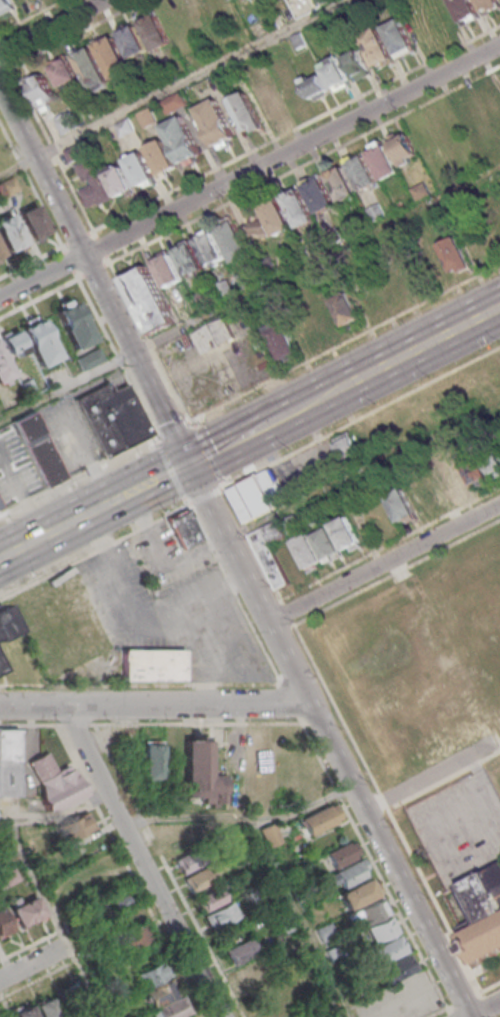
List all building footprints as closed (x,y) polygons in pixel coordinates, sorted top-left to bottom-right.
[(16,10),(0,18),(0,0),(11,0),(16,10)] [(472,0),(449,0),(464,28),(481,19),(472,0)] [(499,10),(499,2),(499,0),(476,0),(485,17),(499,10)] [(140,22),(155,52),(171,44),(154,10),(146,13),(149,18),(140,22)] [(416,50),(400,19),(382,28),(399,60),(416,51),(416,50)] [(119,35),(132,60),(148,52),(135,26),(119,35)] [(360,38),(376,69),(393,60),(378,29),(360,38)] [(297,50),(291,37),(300,32),(307,45),(297,50)] [(113,81),(116,79),(118,83),(130,77),(128,73),(131,71),(114,37),(96,46),(113,81)] [(72,52),(91,91),(94,90),(96,93),(108,88),(106,84),(109,82),(89,43),(72,52)] [(278,61),(284,57),(277,46),(271,50),(278,61)] [(356,83),(371,75),(359,51),(343,58),(356,83)] [(61,89),(79,80),(66,55),(49,63),(61,89)] [(320,66),(332,90),(334,89),(336,93),(350,86),(348,82),(349,82),(337,57),(320,66)] [(41,71),(24,79),(38,108),(55,99),(41,71)] [(311,101),(315,98),(317,102),(328,96),(326,93),(330,91),(322,75),(310,81),(308,77),(301,81),(311,101)] [(168,115),(188,105),(181,92),(161,102),(168,115)] [(230,101),(247,134),(255,130),(256,134),(265,130),(247,92),(230,101)] [(216,99),(195,110),(216,149),(221,147),(223,151),(234,146),(231,141),(237,139),(216,99)] [(144,129),(158,122),(151,108),(137,115),(144,129)] [(163,127),(182,166),(187,164),(189,168),(200,163),(197,159),(203,156),(183,116),(163,127)] [(407,134),(399,138),(397,133),(389,138),(391,142),(390,143),(403,168),(412,163),(410,159),(418,155),(407,134)] [(163,182),(172,177),(170,172),(178,168),(163,140),(146,149),(163,182)] [(383,182),(400,173),(383,140),(366,149),(383,182)] [(70,164),(64,151),(84,141),(90,154),(70,164)] [(379,184),(363,152),(345,161),(362,193),(379,184)] [(156,180),(142,153),(125,161),(139,188),(147,184),(149,189),(158,184),(156,180)] [(81,191),(90,209),(99,204),(101,207),(114,200),(93,158),(76,166),(87,188),(81,191)] [(325,172),(340,203),(357,195),(342,164),(325,172)] [(117,199),(127,194),(129,197),(135,194),(122,167),(118,170),(116,166),(103,172),(117,199)] [(336,206),(320,174),(303,183),(319,215),(336,206)] [(417,202),(411,190),(424,183),(431,195),(417,202)] [(316,222),(298,185),(282,194),(300,230),(316,222)] [(276,237),(261,208),(278,199),(293,229),(276,237)] [(367,210),(379,204),(386,217),(374,223),(367,210)] [(34,242),(51,233),(37,205),(19,213),(34,242)] [(27,247),(12,214),(0,219),(0,235),(9,255),(27,247)] [(252,236),(268,235),(267,221),(256,221),(256,216),(251,216),(252,236)] [(235,265),(253,256),(235,221),(217,230),(235,265)] [(324,233),(336,227),(342,238),(330,244),(324,233)] [(196,242),(209,268),(225,259),(210,229),(195,237),(197,241),(196,242)] [(473,269),(457,238),(440,247),(454,275),(461,271),(463,274),(473,269)] [(189,279),(205,271),(191,244),(175,252),(189,279)] [(183,281),(170,255),(153,263),(166,290),(183,281)] [(124,278),(153,335),(177,323),(148,266),(124,278)] [(256,284),(249,270),(236,277),(244,291),(256,284)] [(216,287),(222,301),(235,295),(228,281),(216,287)] [(194,297),(202,312),(214,306),(206,290),(194,297)] [(362,321),(348,294),(331,303),(345,329),(362,321)] [(54,305),(73,350),(94,341),(75,296),(54,305)] [(312,306),(328,337),(344,329),(328,297),(312,306)] [(20,324),(40,368),(60,358),(41,315),(20,324)] [(237,340),(227,319),(193,335),(204,356),(237,340)] [(266,330),(282,363),(300,354),(283,322),(266,330)] [(27,352),(19,328),(1,335),(10,358),(27,352)] [(0,347),(0,385),(16,377),(0,347)] [(104,362),(99,348),(75,357),(80,371),(104,362)] [(77,399),(107,459),(154,435),(129,384),(116,391),(111,382),(77,399)] [(14,425),(47,492),(68,481),(35,415),(14,425)] [(335,438),(342,458),(359,452),(352,432),(335,438)] [(494,479),(499,476),(499,450),(484,457),(494,479)] [(461,457),(472,488),(489,482),(478,451),(461,457)] [(471,489),(456,459),(440,467),(455,498),(471,489)] [(242,523),(286,503),(271,469),(227,488),(242,523)] [(422,479),(385,494),(398,526),(435,511),(422,479)] [(171,521),(185,551),(205,541),(191,511),(171,521)] [(301,527),(296,514),(284,520),(290,533),(301,527)] [(345,555),(362,546),(347,517),(330,525),(345,555)] [(289,583),(270,544),(286,536),(278,519),(249,533),(276,590),(289,583)] [(307,572),(325,564),(325,563),(342,556),(330,527),(312,534),(311,533),(293,540),(307,572)] [(47,680),(112,651),(74,567),(9,596),(47,680)] [(15,633),(0,640),(0,608),(2,607),(15,633)] [(188,653),(189,682),(127,682),(127,653),(188,653)] [(0,729),(0,795),(21,795),(20,729),(0,729)] [(189,741),(190,796),(204,795),(204,803),(227,802),(227,774),(214,774),(213,741),(205,741),(205,738),(197,738),(197,741),(189,741)] [(247,771),(263,771),(263,739),(247,739),(247,771)] [(146,748),(147,784),(164,784),(163,748),(146,748)] [(32,760),(43,783),(43,800),(48,808),(55,809),(86,793),(74,769),(71,770),(68,766),(58,771),(48,752),(32,760)] [(305,836),(342,822),(335,804),(299,817),(305,836)] [(71,841),(94,829),(87,815),(63,828),(71,841)] [(261,829),(270,847),(281,841),(273,823),(261,829)] [(165,839),(171,855),(192,847),(186,831),(165,839)] [(332,868),(361,857),(354,840),(326,852),(332,868)] [(200,866),(195,852),(175,858),(181,873),(200,866)] [(337,892),(345,910),(378,896),(369,877),(370,876),(363,858),(331,873),(339,891),(337,892)] [(209,873),(205,867),(184,877),(192,893),(220,879),(215,870),(209,873)] [(479,915),(459,926),(481,966),(499,956),(499,867),(464,886),(479,915)] [(202,913),(231,898),(224,884),(194,899),(202,913)] [(10,909),(20,929),(46,917),(36,896),(10,909)] [(387,915),(381,899),(349,912),(355,928),(387,915)] [(204,915),(211,930),(239,917),(232,901),(204,915)] [(4,908),(0,910),(0,938),(15,931),(4,908)] [(368,949),(384,984),(414,971),(405,953),(406,952),(390,917),(365,928),(373,947),(368,949)] [(124,953),(153,940),(145,922),(116,935),(124,953)] [(257,953),(249,937),(224,950),(232,967),(257,953)] [(263,977),(255,961),(233,973),(242,989),(263,977)] [(184,996),(179,998),(172,977),(169,979),(162,962),(136,972),(150,1010),(148,1011),(151,1016),(186,1016),(192,1015),(184,996)] [(40,1016),(61,1016),(48,996),(33,1006),(40,1016)] [(14,1016),(35,1016),(28,1003),(11,1011),(14,1016)]
